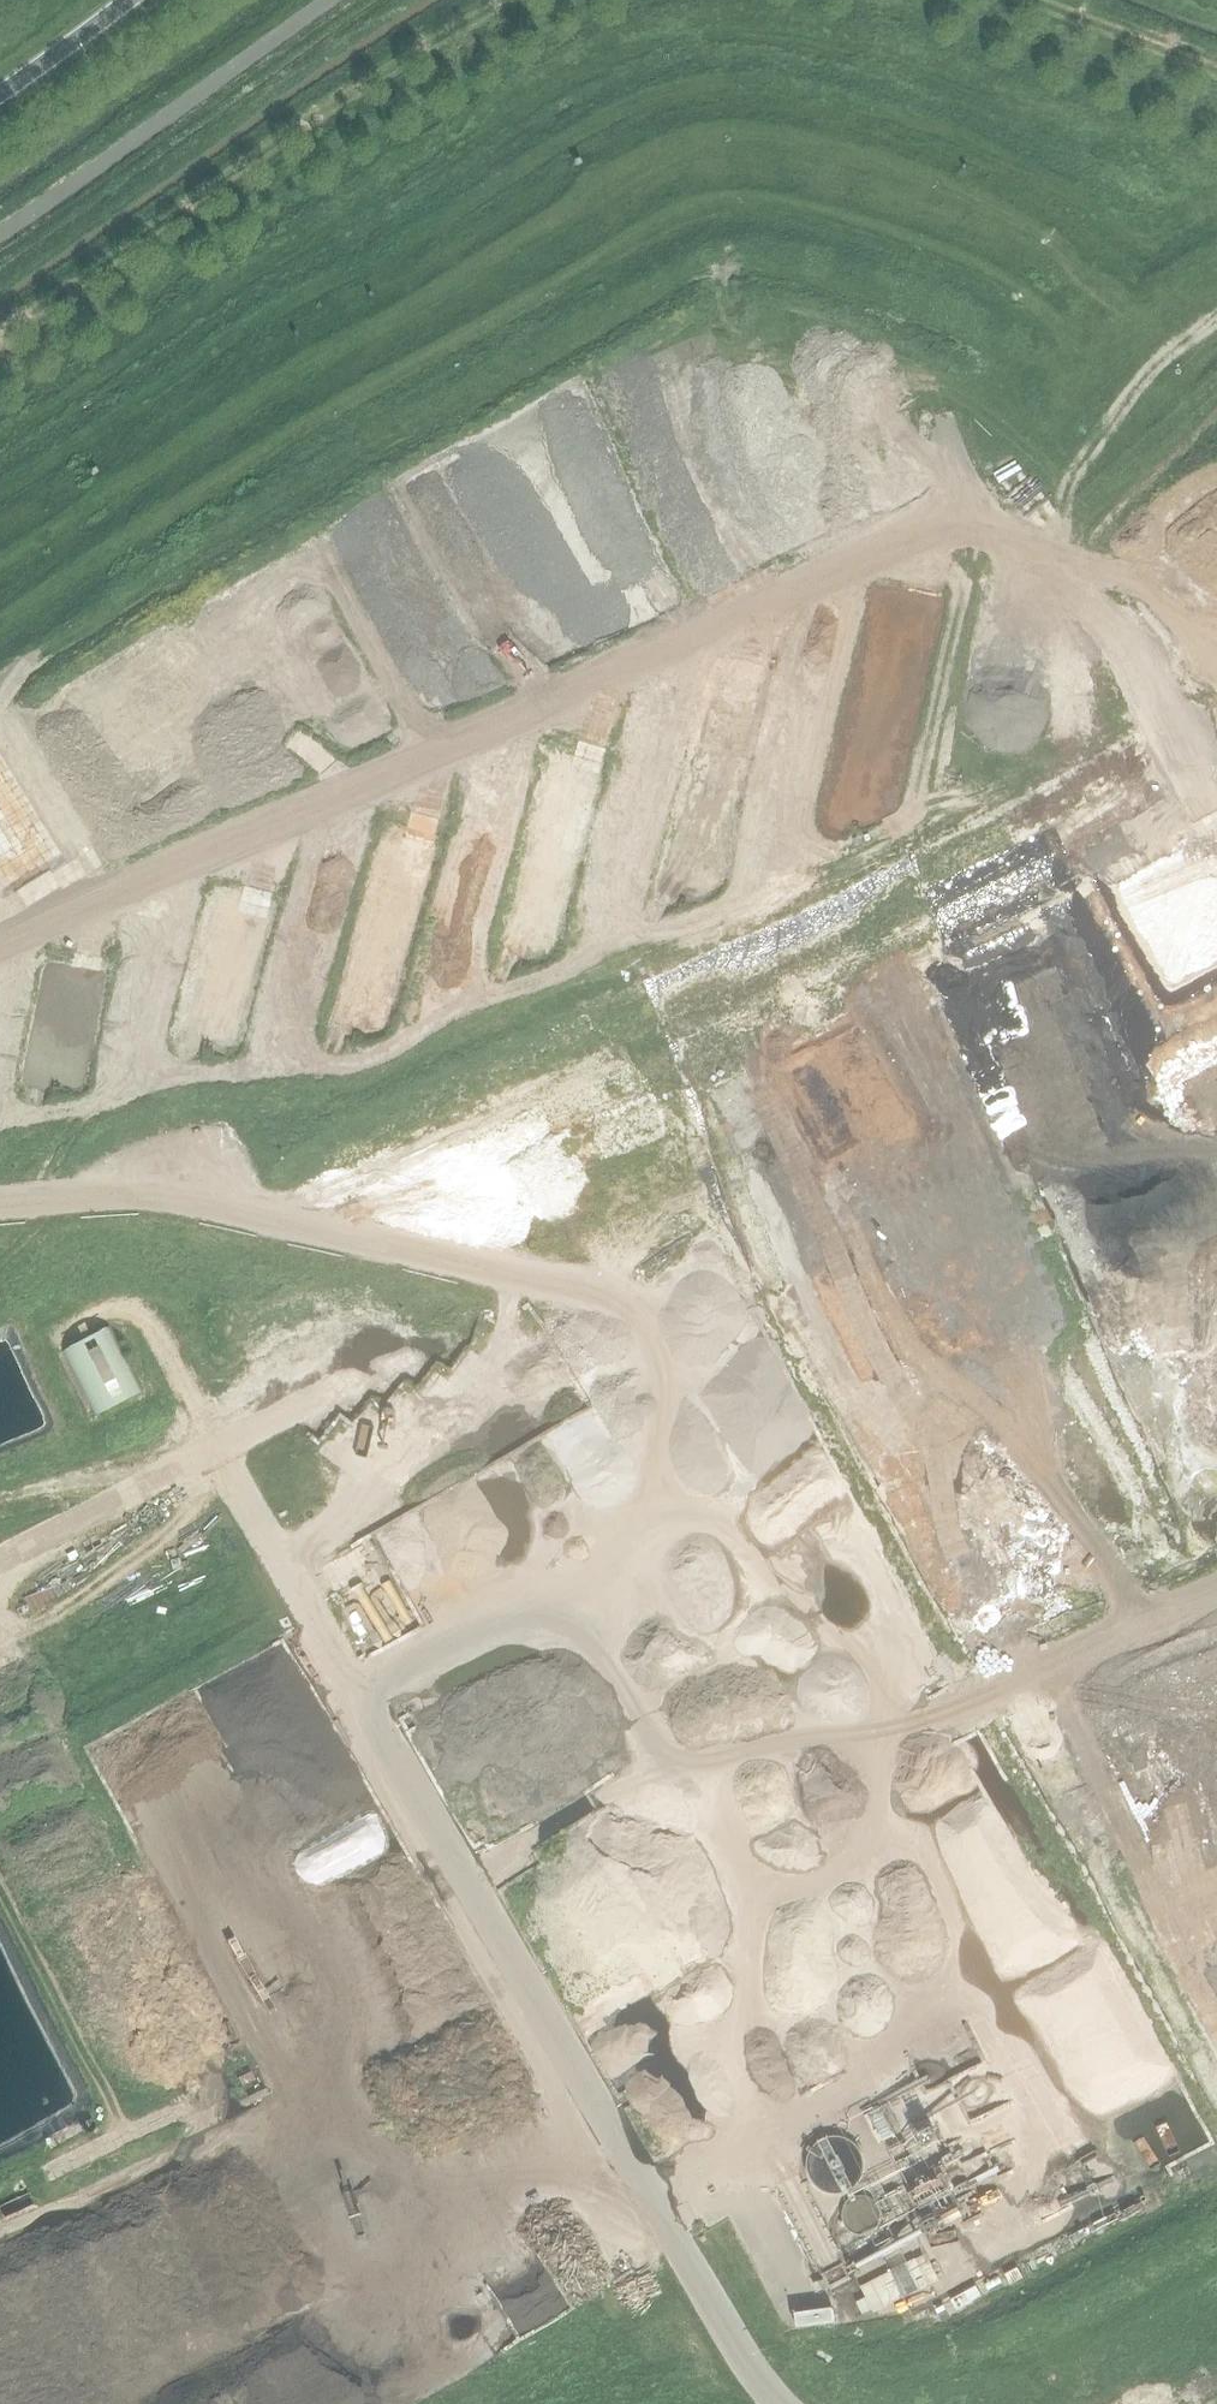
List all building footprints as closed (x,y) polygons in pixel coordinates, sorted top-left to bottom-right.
[(99,1419),(149,1394),(114,1325),(64,1350),(99,1419)] [(40,1347),(35,1334),(0,1349),(0,1365),(40,1347)] [(864,2280),(875,2309),(927,2290),(916,2261),(864,2280)] [(833,2309),(795,2314),(797,2327),(835,2322),(833,2309)]
